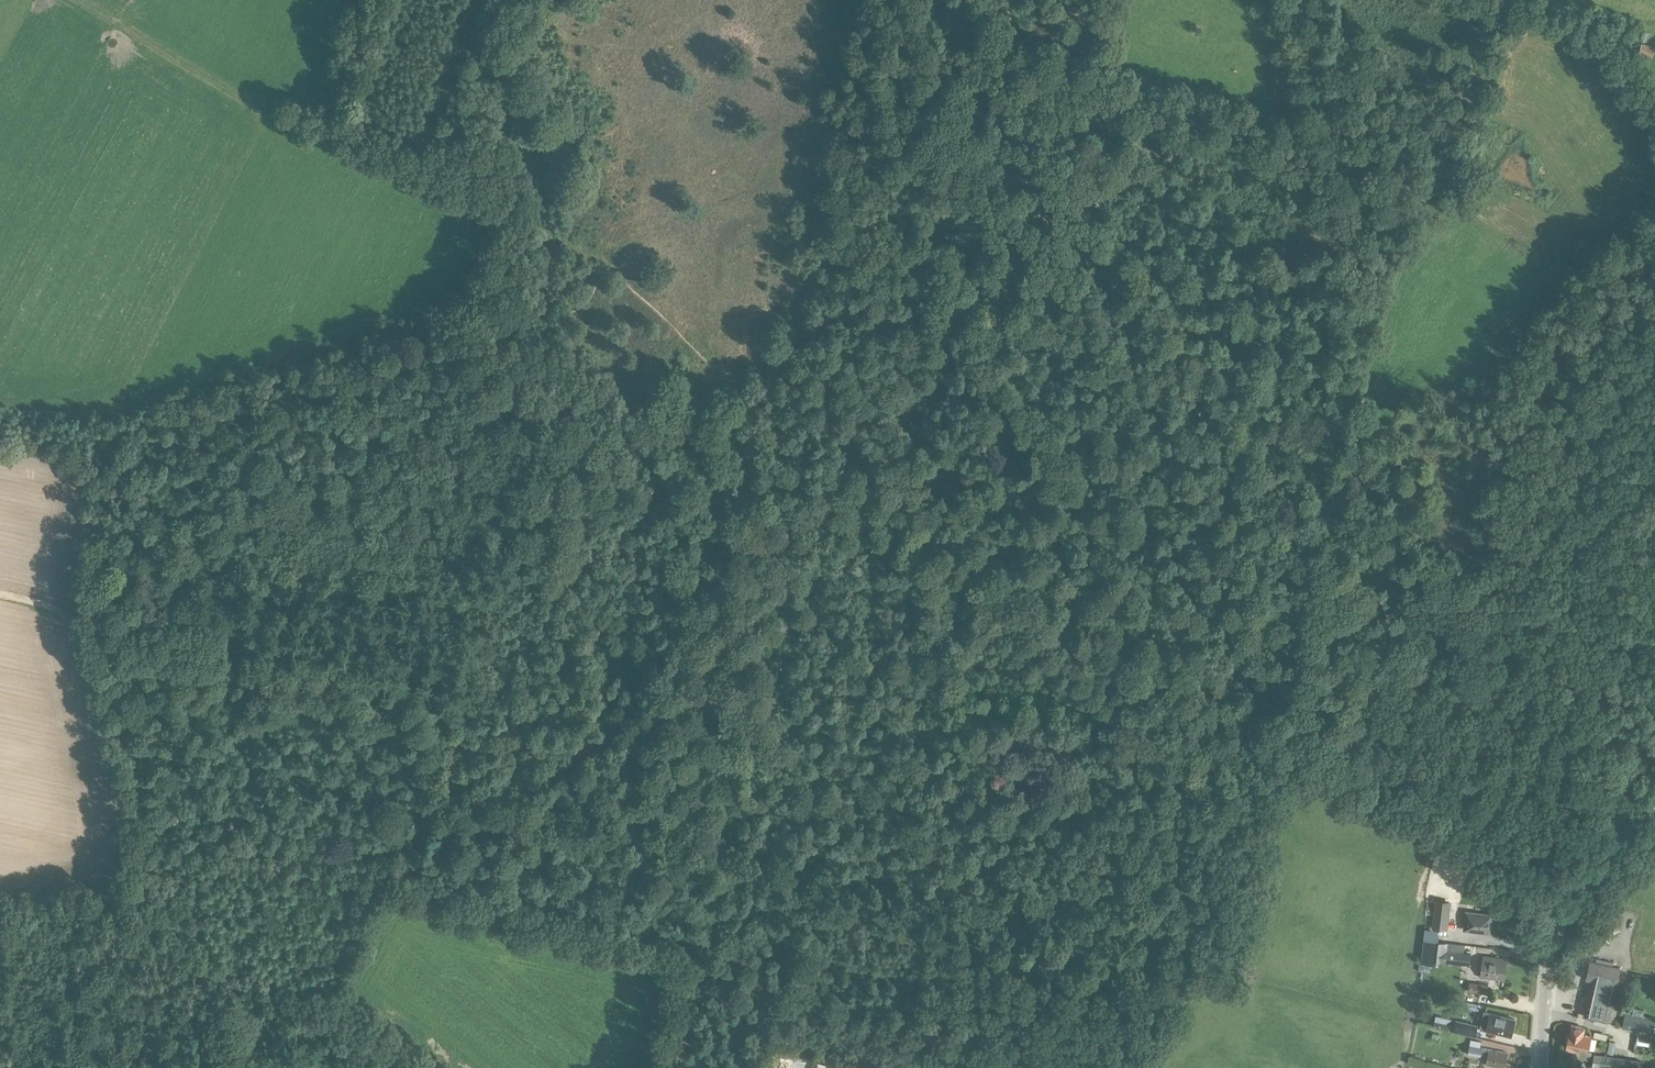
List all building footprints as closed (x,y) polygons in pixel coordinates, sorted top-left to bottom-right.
[(1292,15),(1283,15),(1283,20),(1284,27),(1293,26),(1292,19),(1292,15)] [(1644,43),(1641,53),(1652,56),(1654,47),(1654,46),(1644,43)] [(1294,44),(1272,45),(1273,54),(1295,53),(1294,44)] [(1429,897),(1454,897),(1454,885),(1429,885),(1429,897)] [(1436,899),(1432,928),(1448,930),(1451,901),(1436,899)] [(1611,907),(1607,924),(1620,927),(1625,910),(1611,907)] [(1489,932),(1491,915),(1467,912),(1465,929),(1489,932)] [(1631,912),(1629,925),(1636,926),(1638,914),(1631,912)] [(1437,941),(1423,940),(1420,962),(1435,964),(1435,960),(1463,963),(1464,950),(1463,950),(1464,944),(1449,942),(1437,941)] [(1481,977),(1504,980),(1507,959),(1484,956),(1481,977)] [(1585,1016),(1608,1021),(1620,967),(1591,961),(1587,979),(1593,980),(1585,1016)] [(1419,963),(1418,971),(1430,972),(1430,964),(1419,963)] [(1473,993),(1480,994),(1483,995),(1483,994),(1488,994),(1489,984),(1469,982),(1468,992),(1473,992),(1473,993)] [(1644,1016),(1645,1010),(1634,1008),(1633,1013),(1633,1014),(1626,1012),(1623,1028),(1633,1030),(1632,1032),(1638,1033),(1637,1039),(1650,1043),(1652,1033),(1653,1034),(1654,1022),(1654,1018),(1644,1016)] [(1515,1019),(1485,1012),(1481,1028),(1511,1036),(1515,1019)] [(1450,1020),(1443,1018),(1441,1026),(1448,1027),(1450,1020)] [(1453,1030),(1475,1036),(1478,1025),(1456,1019),(1453,1030)] [(1566,1042),(1567,1042),(1566,1046),(1580,1050),(1578,1058),(1590,1060),(1592,1052),(1588,1052),(1591,1038),(1583,1036),(1585,1027),(1572,1025),(1569,1037),(1567,1036),(1566,1042)] [(1606,1038),(1606,1030),(1592,1030),(1592,1037),(1606,1038)] [(1508,1053),(1490,1049),(1482,1047),(1478,1047),(1479,1042),(1471,1040),(1468,1054),(1488,1058),(1487,1064),(1505,1067),(1508,1053)] [(1622,1058),(1594,1054),(1592,1067),(1621,1067),(1622,1058)] [(1621,1067),(1642,1067),(1643,1061),(1622,1058),(1621,1067)]
